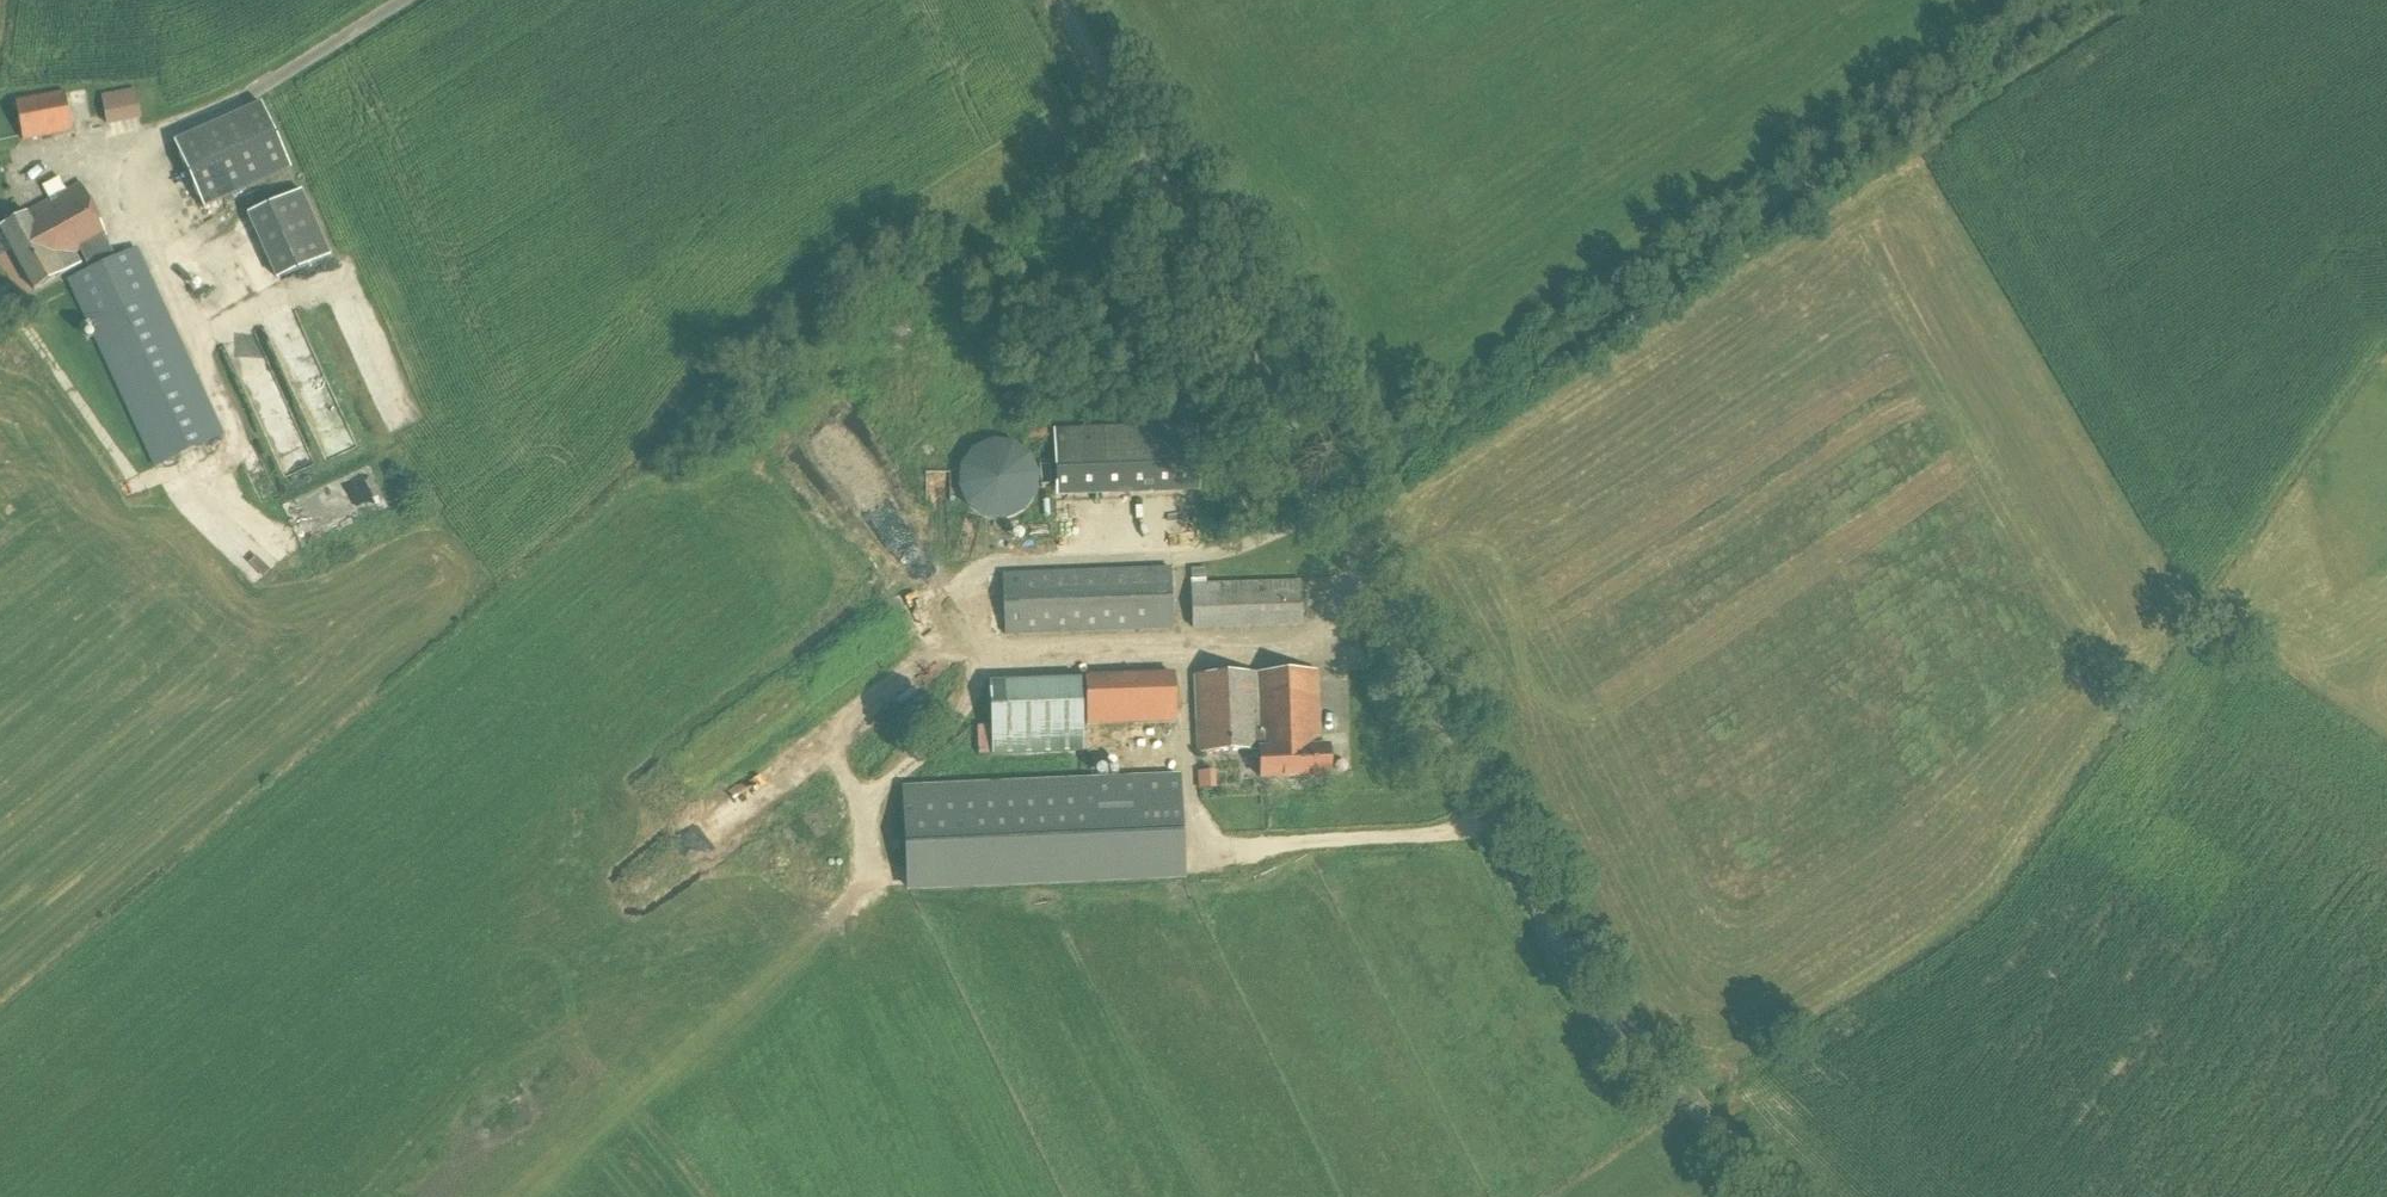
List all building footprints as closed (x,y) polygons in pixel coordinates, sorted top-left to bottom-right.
[(22,141),(70,132),(64,91),(15,100),(22,141)] [(203,209),(213,204),(291,169),(261,101),(173,140),(203,209)] [(148,125),(147,106),(115,107),(116,127),(148,125)] [(104,238),(107,237),(80,182),(30,209),(31,210),(0,227),(0,230),(33,289),(65,272),(81,263),(76,253),(80,251),(88,269),(65,280),(153,467),(224,434),(136,247),(113,258),(104,238)] [(276,278),(329,254),(302,191),(249,215),(276,278)] [(1063,436),(1065,499),(1186,496),(1184,433),(1063,436)] [(997,518),(1008,517),(1016,514),(1024,508),(1030,501),(1034,492),(1036,483),(1036,474),(1033,465),(1028,458),(1019,449),(1010,444),(1002,442),(990,443),(980,446),(972,451),(966,458),(962,466),(959,476),(959,483),(961,491),(964,500),(971,508),(979,514),(987,517),(997,518)] [(1004,636),(1172,629),(1170,567),(1001,573),(1004,636)] [(1191,629),(1302,626),(1300,580),(1190,584),(1191,629)] [(1320,746),(1317,670),(1192,674),(1195,753),(1259,750),(1260,778),(1328,775),(1327,746),(1320,746)] [(1086,724),(1176,722),(1173,672),(1083,674),(1086,724)] [(991,751),(1082,746),(1079,674),(987,679),(991,751)] [(1224,771),(1207,772),(1208,789),(1225,788),(1224,771)] [(906,889),(1184,878),(1180,776),(902,787),(906,889)]
